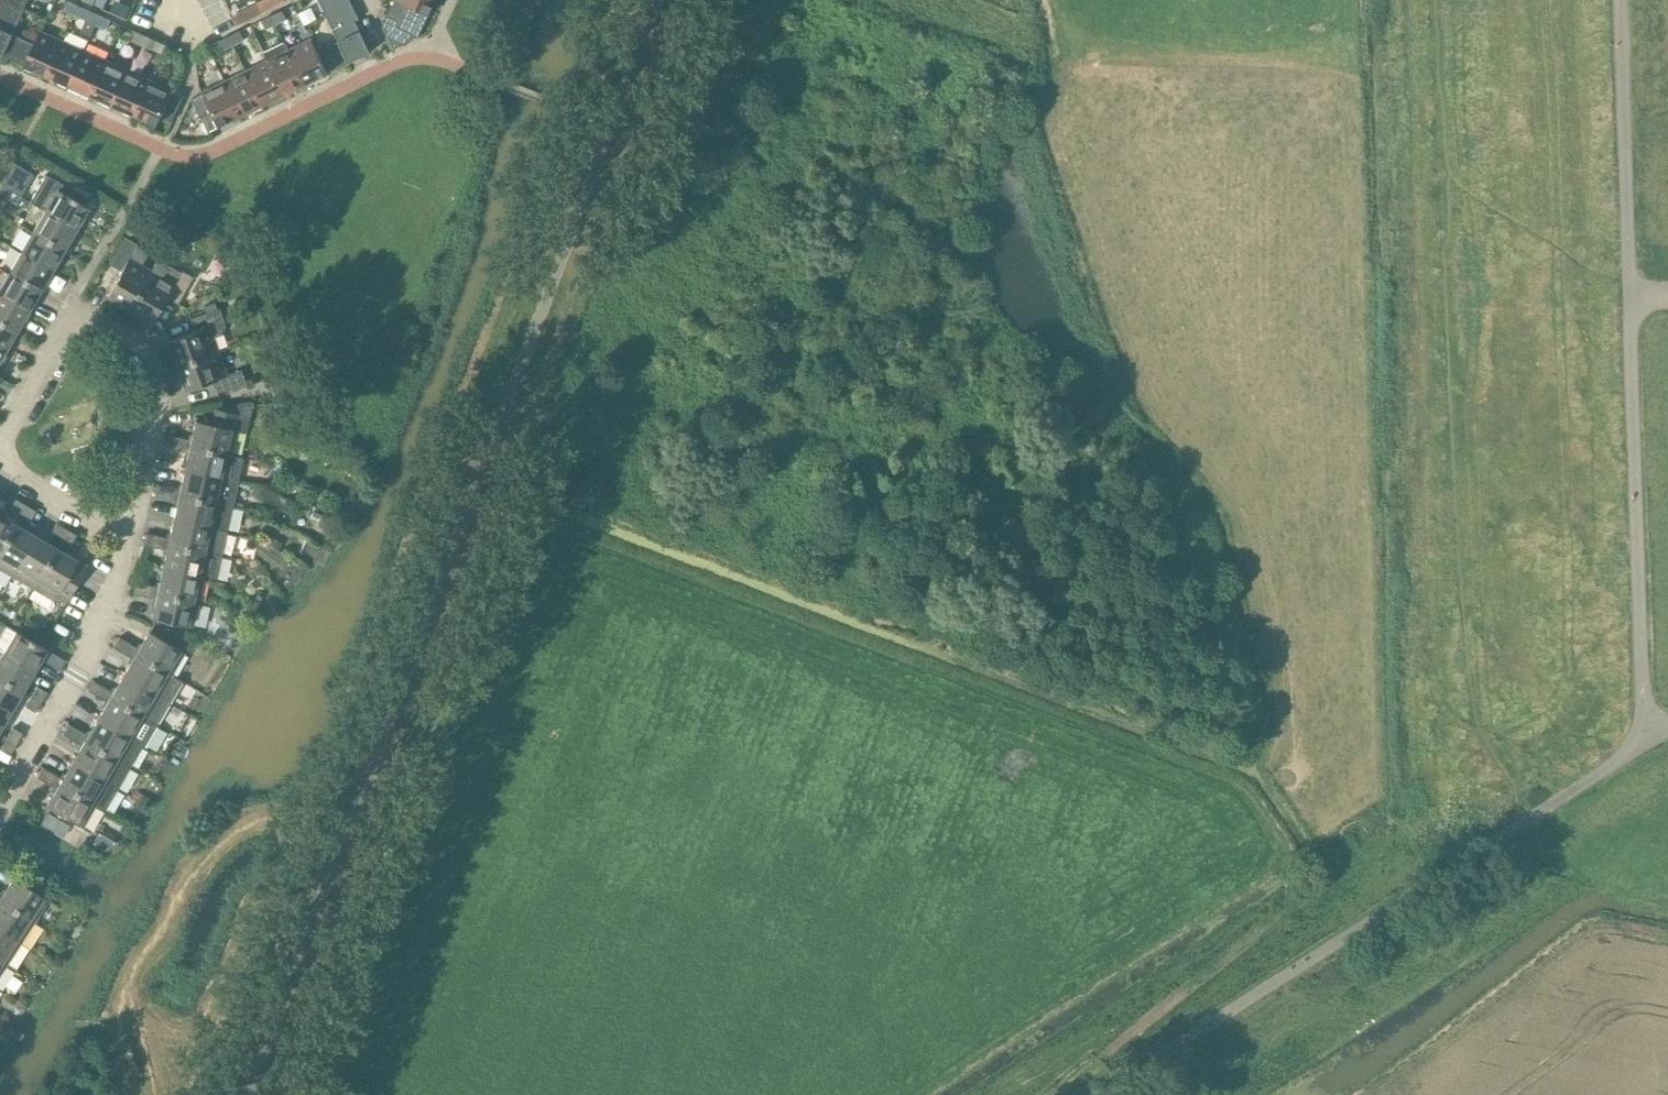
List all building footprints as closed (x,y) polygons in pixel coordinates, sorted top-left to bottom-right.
[(26,66),(41,31),(35,44),(13,34),(24,11),(0,0),(0,54),(26,66)] [(24,11),(29,0),(0,0),(24,11)] [(113,13),(128,20),(134,5),(123,0),(119,0),(113,13)] [(257,3),(261,13),(289,0),(264,0),(257,3)] [(328,19),(353,6),(350,0),(319,0),(328,19)] [(383,26),(394,49),(418,37),(436,0),(395,0),(383,26)] [(69,1),(65,10),(62,16),(73,21),(75,15),(79,6),(69,1)] [(256,4),(231,16),(237,26),(261,14),(256,4)] [(311,39),(328,74),(371,53),(355,21),(359,19),(353,6),(328,19),(339,42),(318,52),(312,39),(311,39)] [(97,24),(101,15),(90,11),(80,7),(76,15),(86,20),(97,24)] [(311,7),(299,14),(304,25),(317,19),(311,7)] [(272,15),(277,24),(287,19),(283,10),(272,15)] [(101,15),(97,24),(107,29),(111,20),(101,15)] [(277,24),(272,15),(262,21),(266,29),(277,24)] [(140,44),(144,35),(134,30),(130,39),(140,44)] [(41,31),(26,66),(48,76),(64,41),(41,31)] [(230,36),(234,45),(244,40),(240,31),(230,36)] [(144,35),(140,44),(151,49),(155,40),(144,35)] [(234,45),(230,36),(219,41),(223,50),(234,45)] [(306,84),(328,74),(311,39),(289,50),(306,84)] [(48,76),(70,86),(85,51),(64,41),(48,76)] [(285,42),(264,52),(268,60),(285,95),(306,84),(289,50),(285,42)] [(994,55),(984,50),(980,59),(990,63),(994,55)] [(70,86),(91,95),(107,61),(85,51),(70,86)] [(263,105),(285,95),(268,60),(247,71),(263,105)] [(91,95),(113,105),(129,70),(107,61),(91,95)] [(113,105),(135,115),(150,80),(129,70),(113,105)] [(225,81),(242,115),(263,105),(247,71),(225,81)] [(150,80),(135,115),(157,125),(161,117),(172,122),(184,97),(172,91),(173,90),(150,80)] [(208,132),(242,115),(225,81),(203,92),(204,93),(192,99),(208,132)] [(30,202),(45,211),(76,229),(88,208),(84,205),(88,199),(46,174),(30,202)] [(1,186),(11,192),(17,182),(7,176),(1,186)] [(1,186),(0,188),(0,198),(6,202),(11,192),(1,186)] [(45,211),(33,231),(64,250),(76,229),(45,211)] [(52,270),(64,250),(33,231),(21,252),(52,270)] [(129,309),(151,271),(129,258),(137,244),(125,237),(109,264),(121,271),(106,296),(129,309)] [(21,252),(9,273),(40,291),(52,270),(21,252)] [(158,260),(151,271),(129,309),(152,322),(166,297),(178,304),(193,277),(181,270),(180,272),(158,260)] [(9,273),(0,267),(0,295),(28,311),(40,291),(9,273)] [(16,332),(28,311),(0,295),(0,322),(16,332)] [(176,366),(192,360),(218,351),(213,337),(221,335),(225,325),(219,308),(213,310),(211,303),(203,306),(205,313),(190,319),(195,332),(167,341),(176,366)] [(4,352),(16,332),(0,322),(0,350),(4,352)] [(192,360),(176,366),(185,390),(212,381),(217,394),(246,383),(241,370),(226,375),(218,351),(192,360)] [(178,449),(188,452),(190,446),(230,455),(236,431),(246,433),(250,416),(252,416),(252,407),(228,408),(222,407),(222,410),(216,409),(212,424),(195,421),(191,440),(180,438),(178,449)] [(169,435),(166,447),(178,449),(180,438),(169,435)] [(188,452),(184,470),(238,482),(243,458),(230,455),(190,446),(188,452)] [(238,482),(184,470),(180,489),(169,487),(167,498),(178,501),(179,495),(232,507),(238,482)] [(169,487),(158,484),(155,496),(167,498),(169,487)] [(179,495),(178,501),(174,519),(227,531),(232,507),(179,495)] [(20,515),(26,505),(16,499),(10,509),(20,515)] [(26,505),(20,515),(29,521),(35,510),(26,505)] [(0,515),(0,549),(15,524),(0,515)] [(156,547),(167,550),(168,544),(222,556),(227,531),(174,519),(169,538),(159,536),(156,547)] [(61,539),(67,529),(57,523),(51,533),(61,539)] [(15,524),(0,549),(0,569),(12,576),(35,536),(15,524)] [(67,529),(61,539),(71,545),(77,535),(67,529)] [(147,533),(145,545),(156,547),(159,536),(147,533)] [(56,548),(35,536),(12,576),(32,588),(56,548)] [(168,544),(167,550),(163,569),(203,577),(203,578),(216,581),(222,556),(168,544)] [(87,566),(56,548),(32,588),(53,602),(55,598),(65,604),(87,566)] [(163,569),(159,587),(148,585),(145,596),(156,599),(157,593),(198,602),(203,578),(203,577),(163,569)] [(148,585),(136,582),(134,594),(145,596),(148,585)] [(157,593),(156,599),(152,618),(192,627),(198,602),(157,593)] [(34,671),(47,649),(16,632),(3,625),(0,631),(0,649),(4,652),(3,653),(34,671)] [(123,653),(124,654),(133,659),(136,654),(172,675),(185,652),(149,631),(139,649),(129,643),(123,653)] [(119,637),(113,648),(123,653),(129,643),(119,637)] [(34,671),(3,653),(0,658),(0,678),(22,691),(34,671)] [(136,654),(133,659),(124,654),(115,671),(123,676),(170,703),(182,681),(172,675),(136,654)] [(59,671),(65,661),(55,655),(49,665),(59,671)] [(98,697),(107,702),(110,697),(157,725),(170,703),(123,676),(113,692),(104,686),(98,697)] [(22,691),(0,678),(0,706),(10,712),(22,691)] [(104,686),(94,681),(88,691),(98,697),(104,686)] [(31,696),(41,702),(47,692),(37,686),(31,696)] [(41,702),(31,696),(25,706),(35,712),(41,702)] [(110,697),(107,702),(98,719),(143,746),(144,747),(157,725),(110,697)] [(10,712),(0,706),(0,729),(10,712)] [(143,746),(98,719),(88,735),(79,730),(72,740),(82,746),(85,741),(130,767),(143,746)] [(79,730),(68,724),(62,734),(72,740),(79,730)] [(7,737),(17,743),(23,733),(13,727),(7,737)] [(17,743),(7,737),(1,747),(11,753),(17,743)] [(85,741),(82,746),(72,762),(118,789),(130,767),(85,741)] [(47,784),(57,789),(60,784),(96,805),(105,811),(118,789),(72,762),(63,779),(53,773),(47,784)] [(47,784),(53,773),(43,767),(37,778),(47,784)] [(57,789),(46,806),(82,827),(96,805),(60,784),(57,789)] [(3,894),(0,893),(0,900),(34,922),(48,900),(14,878),(3,894)] [(20,943),(34,922),(0,900),(0,930),(20,943)] [(0,930),(0,960),(7,964),(20,943),(0,930)]
